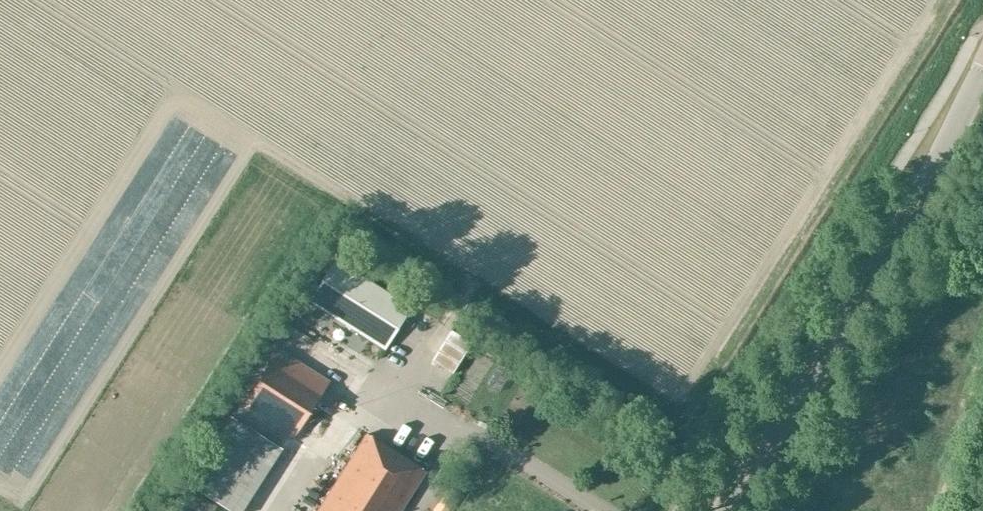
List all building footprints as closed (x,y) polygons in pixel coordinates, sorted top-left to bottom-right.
[(373,215),(367,226),(381,234),(387,223),(373,215)] [(309,302),(385,350),(412,306),(336,258),(309,302)] [(242,406),(291,438),(326,383),(276,351),(242,406)] [(187,486),(227,510),(242,510),(281,450),(230,418),(187,486)] [(424,471),(365,434),(316,510),(399,510),(424,471)] [(189,505),(199,510),(215,510),(218,507),(196,494),(189,505)]
